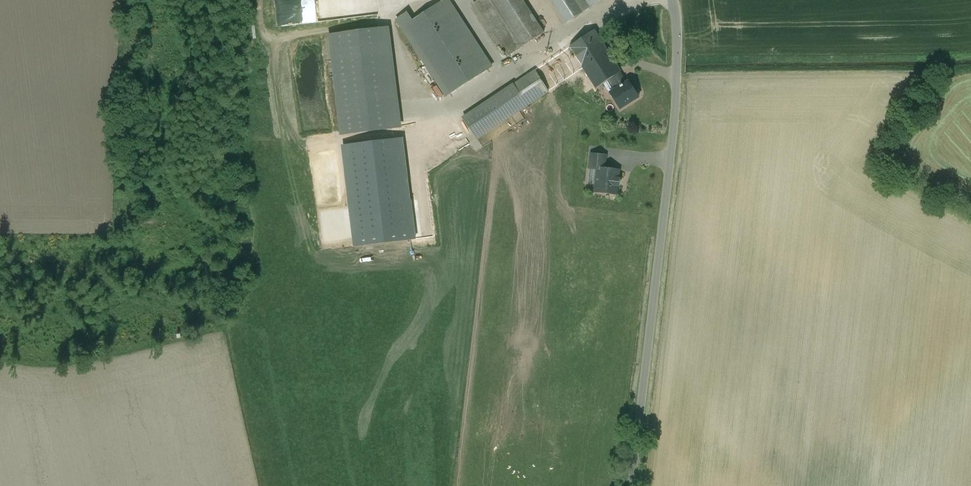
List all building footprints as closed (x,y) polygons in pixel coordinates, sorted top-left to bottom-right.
[(402,28),(447,96),(491,67),(448,0),(445,0),(409,23),(402,28)] [(474,3),(508,56),(544,33),(523,1),(523,0),(479,0),(474,3)] [(566,23),(583,12),(575,0),(551,0),(566,23)] [(585,0),(575,0),(583,12),(590,7),(585,0)] [(397,20),(402,28),(409,23),(404,15),(397,20)] [(389,28),(379,29),(392,128),(401,127),(389,28)] [(379,29),(330,35),(342,134),(392,128),(379,29)] [(594,31),(534,70),(548,91),(584,69),(608,53),(594,31)] [(608,53),(584,69),(596,87),(603,83),(610,78),(619,72),(620,71),(608,53)] [(534,70),(513,84),(527,105),(547,92),(548,91),(534,70)] [(627,83),(619,72),(610,78),(617,89),(627,83)] [(610,78),(603,83),(609,93),(611,92),(617,89),(610,78)] [(617,89),(611,92),(621,107),(638,97),(629,82),(627,83),(617,89)] [(477,138),(527,105),(513,84),(463,118),(477,138)] [(606,156),(592,154),(591,168),(599,169),(605,169),(606,156)] [(605,169),(599,169),(596,192),(617,194),(618,186),(620,186),(620,180),(618,179),(619,171),(605,169)]
